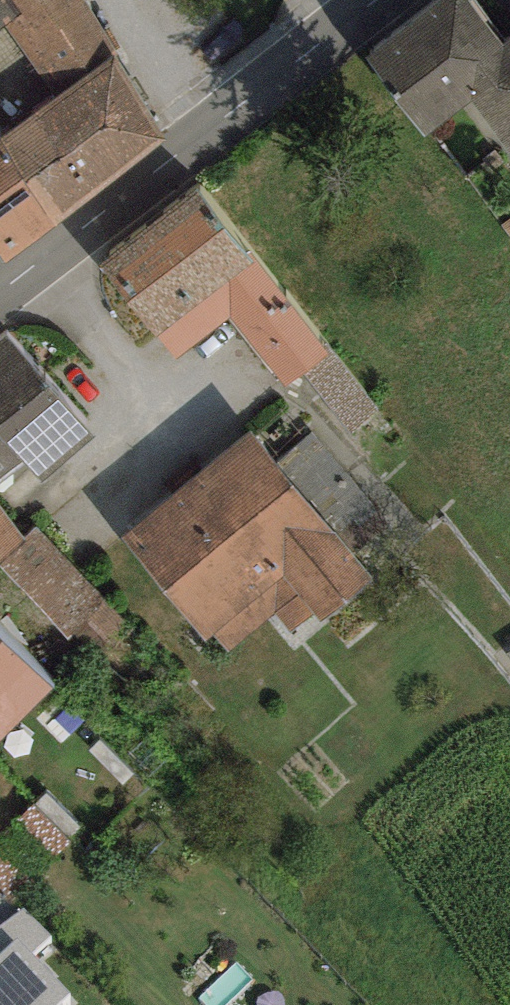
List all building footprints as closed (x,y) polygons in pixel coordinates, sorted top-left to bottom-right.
[(3,27),(20,16),(10,0),(0,0),(0,29),(3,27)] [(86,0),(10,0),(20,16),(3,27),(55,98),(113,56),(118,54),(86,0)] [(363,57),(420,135),(470,100),(509,155),(509,44),(504,48),(470,0),(442,0),(363,57)] [(55,98),(1,137),(54,228),(165,144),(113,56),(55,98)] [(54,228),(1,137),(0,135),(0,255),(6,266),(54,228)] [(199,189),(102,265),(176,359),(229,318),(285,389),(304,373),(329,354),(323,345),(199,189)] [(0,340),(0,480),(23,464),(39,482),(94,440),(8,334),(0,340)] [(327,342),(323,345),(329,354),(304,373),(350,433),(379,411),(327,342)] [(252,434),(122,539),(207,643),(215,637),(228,652),(275,614),(291,633),(314,615),(321,623),(373,581),(252,434)] [(2,566),(26,542),(0,504),(0,567),(2,566)] [(26,542),(2,566),(89,656),(130,629),(38,528),(26,542)] [(0,635),(0,744),(54,689),(0,635)] [(23,905),(0,926),(0,1004),(67,1004),(64,1002),(73,995),(35,952),(52,937),(23,905)]
